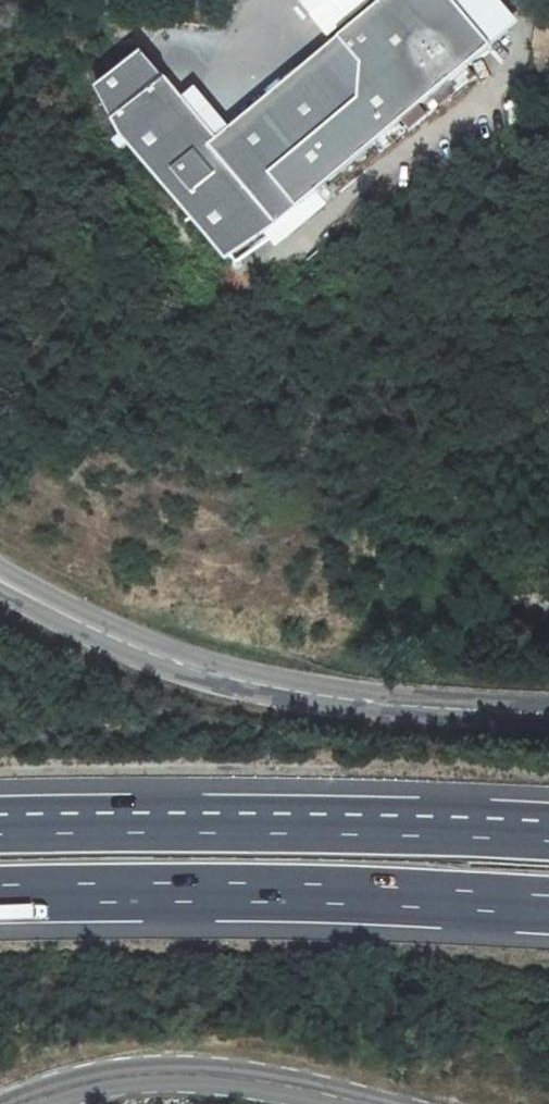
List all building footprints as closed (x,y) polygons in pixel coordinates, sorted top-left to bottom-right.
[(212,146),(279,225),(492,44),(454,0),(384,0),(216,143),(212,146)] [(368,2),(367,0),(296,0),(327,36),(368,2)] [(492,44),(517,22),(498,0),(454,0),(492,44)] [(212,146),(216,143),(161,79),(158,81),(137,57),(89,95),(116,140),(224,264),(279,225),(212,146)]
